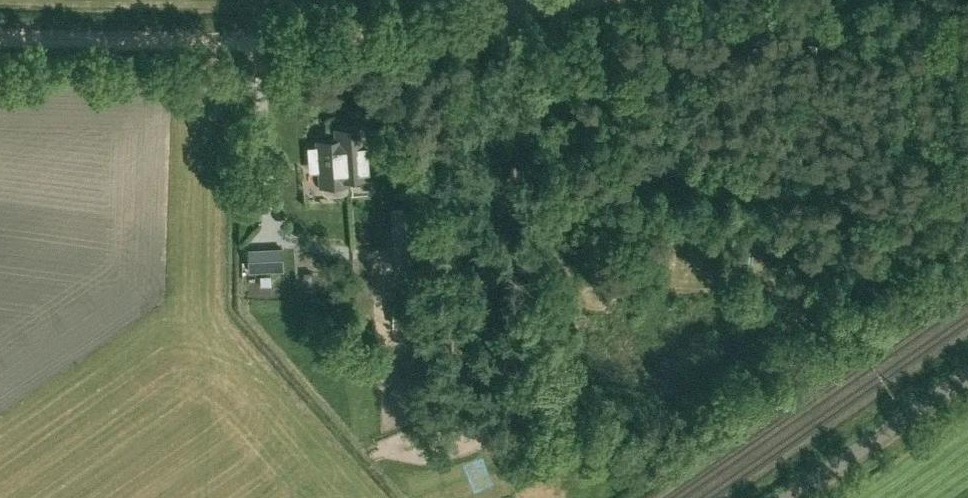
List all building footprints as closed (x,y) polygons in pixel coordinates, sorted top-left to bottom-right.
[(350,182),(349,179),(371,177),(370,157),(368,157),(366,125),(337,127),(337,139),(318,140),(321,184),(324,184),(323,189),(325,192),(329,195),(343,194),(347,191),(349,187),(348,182),(350,182)] [(283,258),(250,260),(250,272),(284,270),(283,258)] [(304,272),(304,279),(312,279),(311,271),(304,272)]
